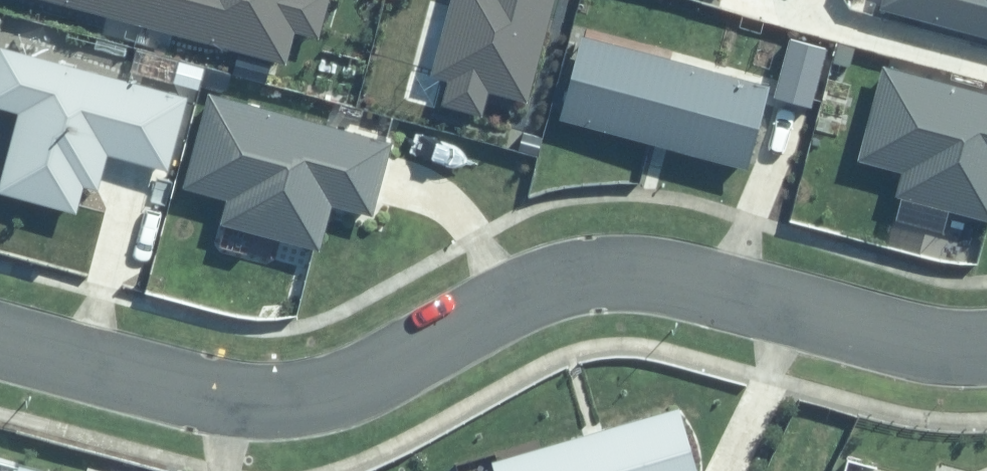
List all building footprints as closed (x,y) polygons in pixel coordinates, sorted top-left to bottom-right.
[(275,77),(296,0),(0,0),(0,3),(275,77)] [(379,84),(476,113),(509,0),(403,0),(379,84)] [(863,13),(986,44),(986,0),(866,0),(863,13)] [(766,92),(559,37),(538,116),(744,171),(766,92)] [(0,50),(0,111),(7,113),(0,140),(0,202),(63,219),(73,185),(84,188),(95,150),(154,167),(173,98),(0,50)] [(870,68),(849,153),(891,163),(880,207),(986,233),(986,231),(986,97),(870,68)] [(372,222),(392,154),(200,96),(174,184),(223,198),(212,232),(310,261),(325,208),(372,222)] [(481,461),(485,470),(696,470),(675,402),(481,461)] [(0,461),(0,470),(34,470),(0,461)]
